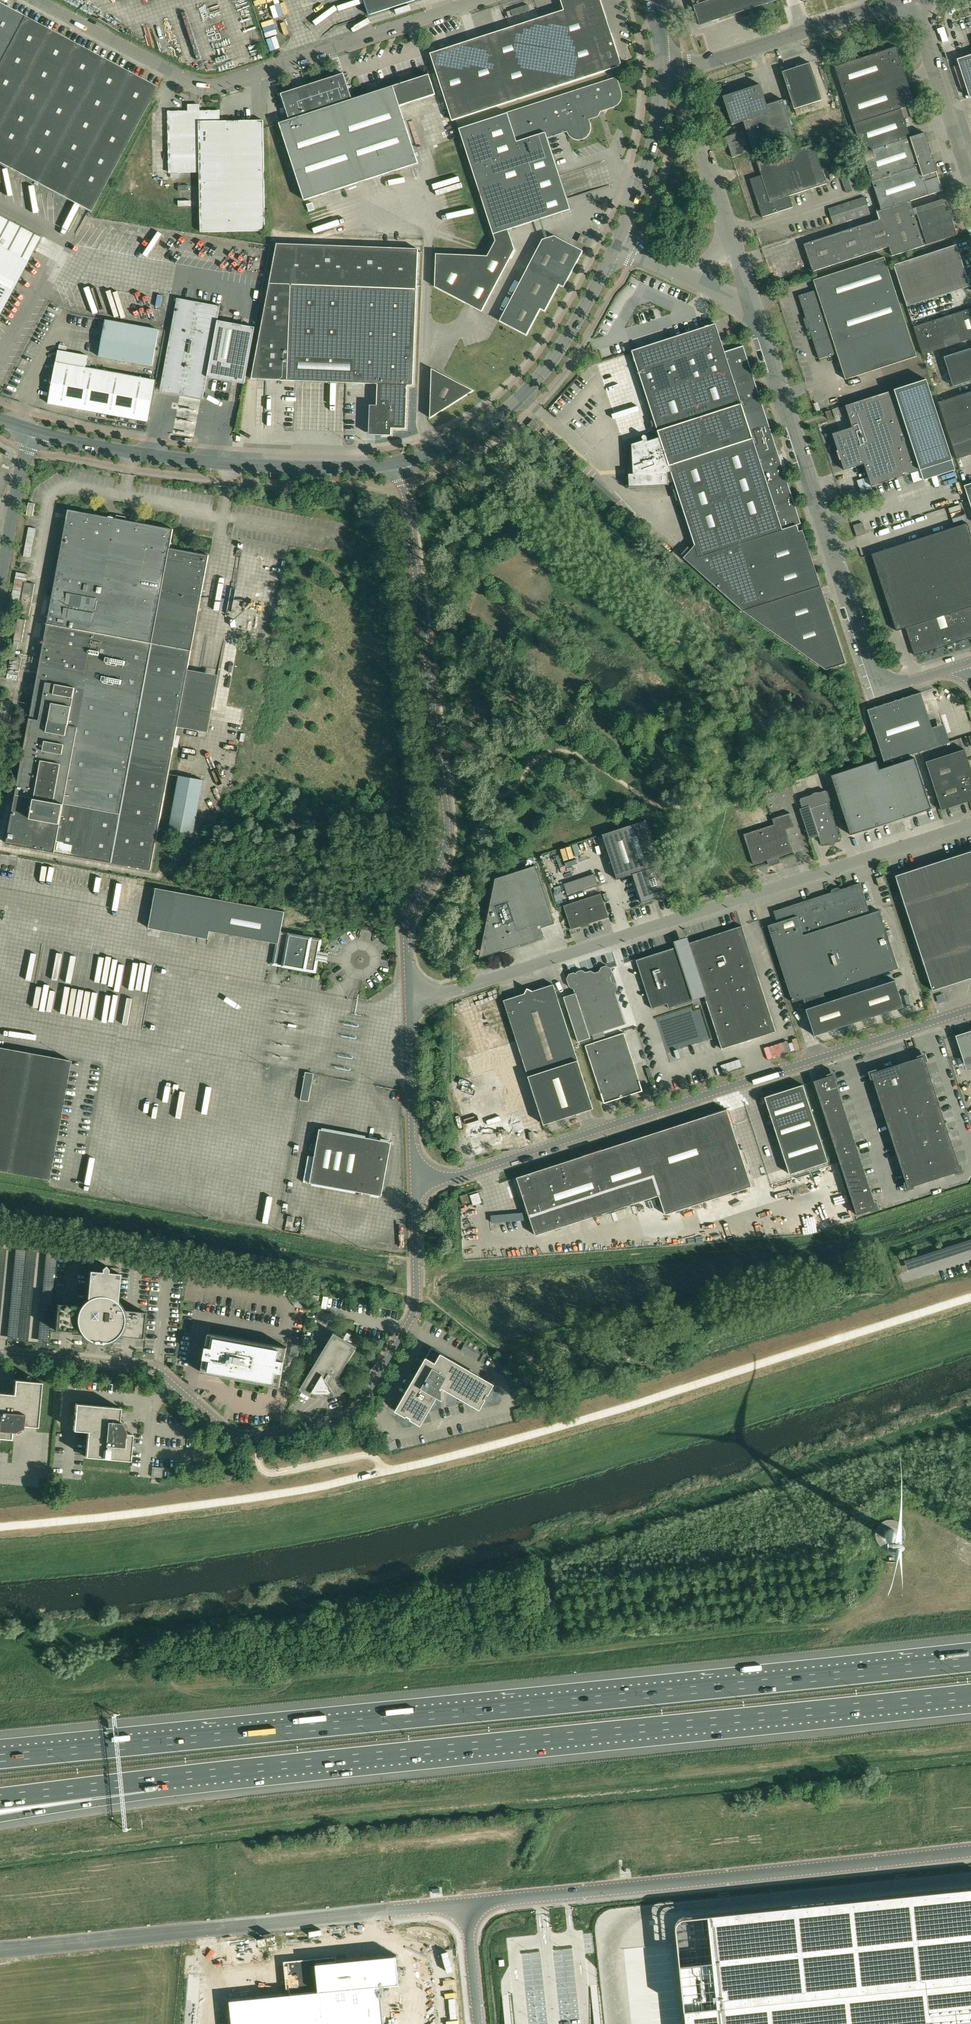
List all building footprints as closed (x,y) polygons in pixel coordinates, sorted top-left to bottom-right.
[(369,15),(416,0),(364,0),(369,15)] [(611,34),(611,33),(610,32),(609,32),(608,32),(607,32),(605,32),(602,23),(603,23),(604,22),(604,21),(597,0),(561,0),(564,10),(530,21),(478,38),(430,54),(436,72),(452,121),(456,119),(536,94),(606,71),(618,67),(619,66),(620,66),(620,65),(621,65),(621,64),(621,63),(621,62),(611,34)] [(714,21),(778,0),(692,0),(700,25),(714,21)] [(22,175),(90,212),(113,170),(135,128),(149,102),(156,87),(112,64),(63,38),(0,4),(0,164),(22,175)] [(528,5),(523,7),(511,10),(513,16),(530,11),(528,5)] [(871,179),(882,210),(910,201),(940,192),(942,191),(937,172),(925,133),(922,134),(910,137),(904,118),(909,117),(906,107),(913,105),(915,104),(905,73),(896,47),(835,67),(845,98),(858,138),(871,179)] [(970,97),(970,55),(957,59),(970,97)] [(823,100),(812,68),(811,63),(782,72),(791,98),(794,109),(823,100)] [(354,99),(344,74),(303,87),(302,85),(299,86),(297,86),(298,89),(281,94),(290,119),(280,123),(304,200),(331,191),(377,177),(418,163),(399,106),(435,95),(429,75),(354,99)] [(616,78),(508,114),(507,113),(459,129),(463,141),(495,241),(487,256),(436,254),(435,287),(464,302),(482,311),(515,249),(508,230),(540,219),(570,209),(546,136),(568,130),(571,137),(578,139),(582,138),(588,135),(590,129),(589,124),(587,117),(596,114),(598,111),(613,106),(617,104),(620,101),(621,96),(620,92),(616,78)] [(732,125),(744,122),(753,151),(796,137),(783,100),(767,105),(761,85),(723,97),(732,125)] [(179,173),(200,172),(200,111),(199,105),(197,105),(192,105),(189,105),(189,112),(168,112),(169,141),(170,173),(171,173),(171,178),(179,178),(179,173)] [(263,121),(262,121),(252,121),(220,121),(220,111),(200,111),(200,172),(200,204),(201,232),(265,231),(264,128),(263,121)] [(726,137),(732,157),(749,152),(743,132),(726,137)] [(761,176),(750,179),(762,217),(793,207),(789,196),(827,184),(814,144),(757,162),(761,176)] [(847,193),(859,189),(853,174),(841,178),(847,193)] [(699,179),(689,182),(691,190),(701,187),(699,179)] [(588,189),(576,193),(579,202),(591,197),(588,189)] [(865,197),(828,209),(833,224),(833,225),(870,213),(865,197)] [(946,212),(944,205),(942,199),(915,208),(927,245),(950,237),(957,235),(949,211),(946,212)] [(324,200),(311,203),(313,211),(326,208),(324,200)] [(925,245),(910,201),(882,210),(877,212),(879,220),(804,244),(813,272),(889,247),(892,256),(925,245)] [(40,237),(7,220),(0,216),(0,313),(40,237)] [(586,246),(589,239),(581,235),(578,242),(586,246)] [(564,287),(583,251),(554,236),(546,238),(542,239),(500,321),(526,335),(540,309),(545,311),(559,284),(564,287)] [(406,429),(408,385),(414,385),(417,285),(418,249),(277,244),(252,379),(346,383),(378,384),(377,405),(370,405),(369,434),(391,435),(392,428),(406,429)] [(956,245),(953,246),(894,265),(907,306),(970,286),(956,245)] [(819,359),(837,353),(846,379),(917,356),(885,257),(813,280),(817,290),(799,296),(819,359)] [(160,391),(203,399),(207,377),(244,384),(255,327),(218,320),(220,306),(177,298),(160,391)] [(925,354),(970,339),(970,308),(923,324),(917,305),(908,308),(914,327),(923,355),(925,354)] [(159,329),(106,320),(99,357),(152,367),(159,329)] [(693,566),(743,611),(826,670),(846,663),(821,586),(803,530),(799,531),(797,525),(801,524),(782,465),(779,456),(760,396),(757,388),(752,374),(750,368),(743,346),(725,352),(722,344),(716,324),(632,351),(632,352),(660,437),(648,441),(646,436),(645,435),(644,435),(643,435),(642,437),(642,438),(643,441),(632,444),(633,474),(629,474),(629,487),(669,485),(668,473),(671,472),(695,545),(684,558),(688,562),(693,566)] [(970,339),(970,340),(959,344),(961,350),(970,347),(970,339)] [(944,357),(953,386),(970,381),(970,348),(944,357)] [(147,421),(148,420),(155,380),(90,368),(91,363),(87,362),(88,356),(58,350),(49,403),(147,421)] [(473,391),(443,375),(442,374),(432,369),(430,418),(473,391)] [(926,380),(894,390),(845,406),(852,427),(832,434),(844,470),(864,464),(871,486),(920,470),(924,480),(955,470),(952,460),(926,380)] [(938,402),(948,431),(970,423),(970,391),(938,402)] [(534,431),(540,426),(536,423),(533,420),(528,425),(534,431)] [(948,431),(957,459),(970,454),(970,423),(948,431)] [(30,516),(33,516),(35,504),(32,503),(29,503),(27,515),(30,516)] [(163,578),(173,524),(70,506),(63,544),(59,568),(74,571),(83,567),(85,573),(92,571),(93,573),(98,574),(104,572),(105,575),(116,577),(123,593),(122,596),(132,598),(133,591),(139,592),(140,581),(150,578),(152,583),(163,578)] [(947,645),(948,647),(954,645),(954,643),(970,637),(970,534),(968,523),(872,554),(897,631),(906,628),(915,656),(947,645)] [(33,529),(30,557),(36,558),(39,530),(33,529)] [(14,641),(22,642),(26,620),(18,618),(14,641)] [(921,693),(896,701),(894,701),(911,754),(920,751),(938,746),(921,693)] [(894,701),(888,703),(868,710),(882,754),(885,763),(911,754),(894,701)] [(970,801),(970,768),(965,749),(926,762),(942,810),(970,801)] [(875,761),(831,775),(838,796),(851,837),(931,811),(930,809),(914,758),(878,770),(875,761)] [(193,837),(203,780),(179,776),(168,833),(193,837)] [(802,808),(800,809),(810,839),(819,836),(821,843),(824,845),(828,843),(834,846),(837,840),(839,840),(840,837),(829,803),(829,802),(831,800),(830,798),(828,792),(826,790),(819,792),(818,792),(812,793),(812,795),(801,798),(800,801),(802,808)] [(736,843),(726,847),(733,868),(803,842),(789,804),(729,823),(736,843)] [(603,835),(603,837),(617,880),(633,874),(642,902),(658,897),(659,900),(671,897),(646,820),(603,835)] [(568,850),(569,859),(579,858),(578,849),(568,850)] [(895,876),(933,991),(970,978),(970,851),(895,876)] [(564,859),(548,864),(555,886),(563,884),(561,879),(564,878),(561,866),(565,864),(564,859)] [(491,955),(503,951),(545,937),(542,928),(555,924),(536,865),(496,878),(483,944),(482,945),(482,946),(482,947),(482,948),(482,949),(483,950),(483,951),(484,952),(485,953),(485,954),(486,954),(487,955),(488,955),(490,955),(491,955)] [(879,887),(886,885),(887,885),(884,876),(876,878),(879,887)] [(793,1002),(804,999),(807,1008),(806,1009),(815,1036),(904,1007),(895,980),(834,1000),(832,994),(825,996),(823,992),(898,968),(889,938),(893,936),(891,929),(886,930),(880,910),(870,913),(860,883),(774,911),(777,922),(768,925),(793,1002)] [(561,887),(556,888),(558,900),(564,899),(561,887)] [(210,931),(278,944),(279,944),(281,934),(285,912),(156,888),(149,928),(208,939),(210,931)] [(564,906),(572,929),(582,926),(583,927),(589,925),(589,924),(609,917),(601,894),(564,906)] [(688,943),(689,947),(678,951),(677,947),(636,960),(652,1009),(668,1004),(669,1008),(695,1000),(693,995),(704,992),(722,1049),(776,1031),(742,926),(688,943)] [(278,944),(275,964),(279,964),(315,971),(320,941),(281,934),(279,944),(278,944)] [(575,993),(564,997),(578,1042),(591,1038),(590,1036),(626,1024),(616,993),(618,988),(616,983),(612,981),(611,977),(613,973),(611,968),(607,965),(602,967),(600,971),(595,973),(591,971),(586,972),(584,977),(580,978),(579,975),(574,972),(569,974),(567,979),(570,987),(574,989),(575,993)] [(525,994),(504,1000),(517,1041),(539,1110),(544,1123),(593,1107),(554,984),(533,991),(529,989),(527,990),(525,994)] [(511,1057),(492,1000),(460,1011),(479,1068),(511,1057)] [(961,1053),(962,1056),(967,1070),(970,1069),(970,1029),(967,1032),(956,1036),(961,1053)] [(643,1091),(640,1081),(624,1033),(585,1045),(601,1093),(604,1103),(643,1091)] [(785,1045),(777,1048),(782,1059),(790,1056),(785,1045)] [(49,1180),(71,1061),(0,1048),(0,1171),(49,1180)] [(926,1053),(917,1056),(918,1058),(877,1071),(877,1069),(868,1071),(871,1080),(873,1079),(906,1182),(904,1182),(906,1190),(915,1188),(914,1185),(955,1172),(955,1175),(964,1172),(961,1164),(959,1165),(926,1061),(928,1061),(926,1053)] [(734,1063),(736,1070),(745,1067),(743,1060),(734,1063)] [(876,1202),(875,1202),(836,1081),(838,1080),(835,1072),(827,1074),(828,1076),(814,1081),(857,1214),(870,1210),(871,1213),(879,1210),(876,1202)] [(301,1100),(309,1102),(315,1074),(306,1073),(301,1100)] [(481,1130),(539,1111),(527,1075),(476,1092),(482,1109),(475,1111),(481,1130)] [(828,1162),(803,1085),(765,1097),(790,1174),(828,1162)] [(752,1186),(727,1109),(517,1177),(536,1235),(631,1204),(637,1207),(636,1210),(641,1229),(646,1231),(647,1228),(655,1232),(653,1235),(658,1237),(676,1232),(676,1231),(685,1214),(683,1208),(752,1186)] [(320,1129),(310,1183),(382,1196),(392,1142),(320,1129)] [(460,1195),(463,1204),(470,1202),(468,1193),(465,1194),(463,1195),(460,1195)] [(54,1330),(84,1333),(84,1334),(86,1336),(88,1337),(91,1339),(92,1340),(93,1340),(96,1341),(98,1342),(100,1342),(101,1342),(102,1342),(105,1342),(106,1342),(109,1341),(110,1341),(112,1340),(114,1339),(115,1338),(116,1337),(118,1336),(142,1338),(144,1312),(125,1310),(125,1309),(124,1306),(123,1305),(122,1304),(122,1303),(121,1302),(120,1301),(118,1299),(117,1298),(119,1273),(107,1272),(108,1269),(105,1265),(101,1268),(101,1271),(89,1270),(86,1300),(84,1302),(83,1303),(83,1304),(82,1306),(57,1303),(54,1330)] [(310,1396),(312,1392),(313,1390),(332,1391),(336,1396),(346,1391),(339,1378),(358,1347),(348,1341),(349,1339),(352,1334),(348,1332),(345,1337),(344,1338),(335,1333),(300,1390),(310,1396)] [(209,1333),(202,1372),(280,1387),(287,1347),(209,1333)] [(494,1384),(450,1359),(442,1354),(440,1357),(434,1353),(430,1360),(427,1358),(397,1410),(421,1424),(437,1396),(442,1399),(443,1399),(443,1398),(443,1389),(442,1388),(443,1387),(481,1408),(494,1384)] [(32,1381),(15,1380),(13,1394),(0,1393),(0,1438),(11,1439),(12,1432),(14,1432),(16,1431),(18,1434),(22,1432),(20,1429),(23,1428),(23,1425),(37,1427),(41,1382),(32,1381)] [(130,1460),(132,1434),(125,1433),(125,1431),(124,1429),(127,1427),(125,1423),(122,1425),(121,1422),(119,1422),(120,1408),(76,1403),(73,1430),(88,1431),(85,1456),(130,1460)] [(163,1468),(153,1467),(152,1477),(162,1477),(163,1468)] [(676,1926),(676,1927),(686,2023),(970,2023),(970,1886),(685,1916),(684,1916),(683,1916),(682,1916),(682,1917),(681,1917),(680,1917),(679,1918),(679,1919),(678,1919),(678,1920),(677,1921),(676,1922),(676,1923),(676,1924),(676,1925),(676,1926)] [(230,2000),(232,2023),(384,2023),(380,1985),(400,1983),(397,1955),(337,1961),(337,1956),(327,1957),(327,1962),(287,1966),(289,1993),(230,2000)]
